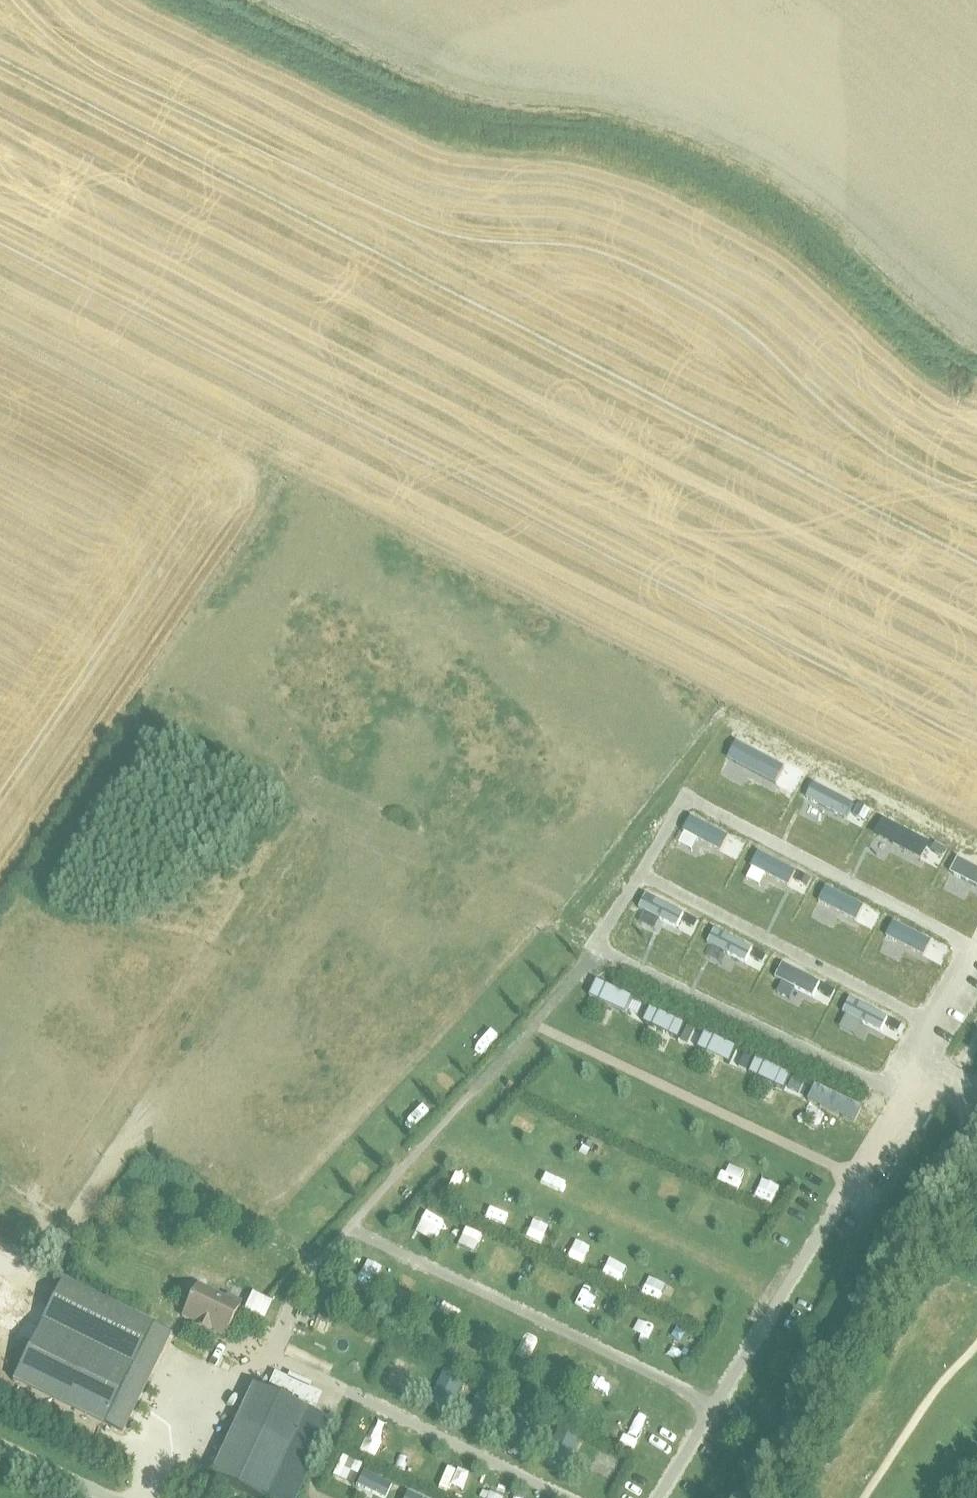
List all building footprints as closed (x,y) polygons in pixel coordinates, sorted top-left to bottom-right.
[(62,1275),(41,1324),(12,1381),(120,1434),(144,1387),(125,1378),(154,1321),(62,1275)] [(194,1290),(181,1316),(195,1323),(193,1327),(208,1334),(210,1331),(224,1338),(239,1307),(225,1300),(223,1304),(194,1290)] [(272,1373),(265,1388),(312,1410),(319,1395),(272,1373)] [(253,1386),(211,1478),(255,1497),(296,1497),(331,1422),(253,1386)] [(621,1476),(627,1461),(599,1450),(594,1465),(621,1476)] [(349,1461),(345,1471),(367,1481),(371,1470),(349,1461)]
